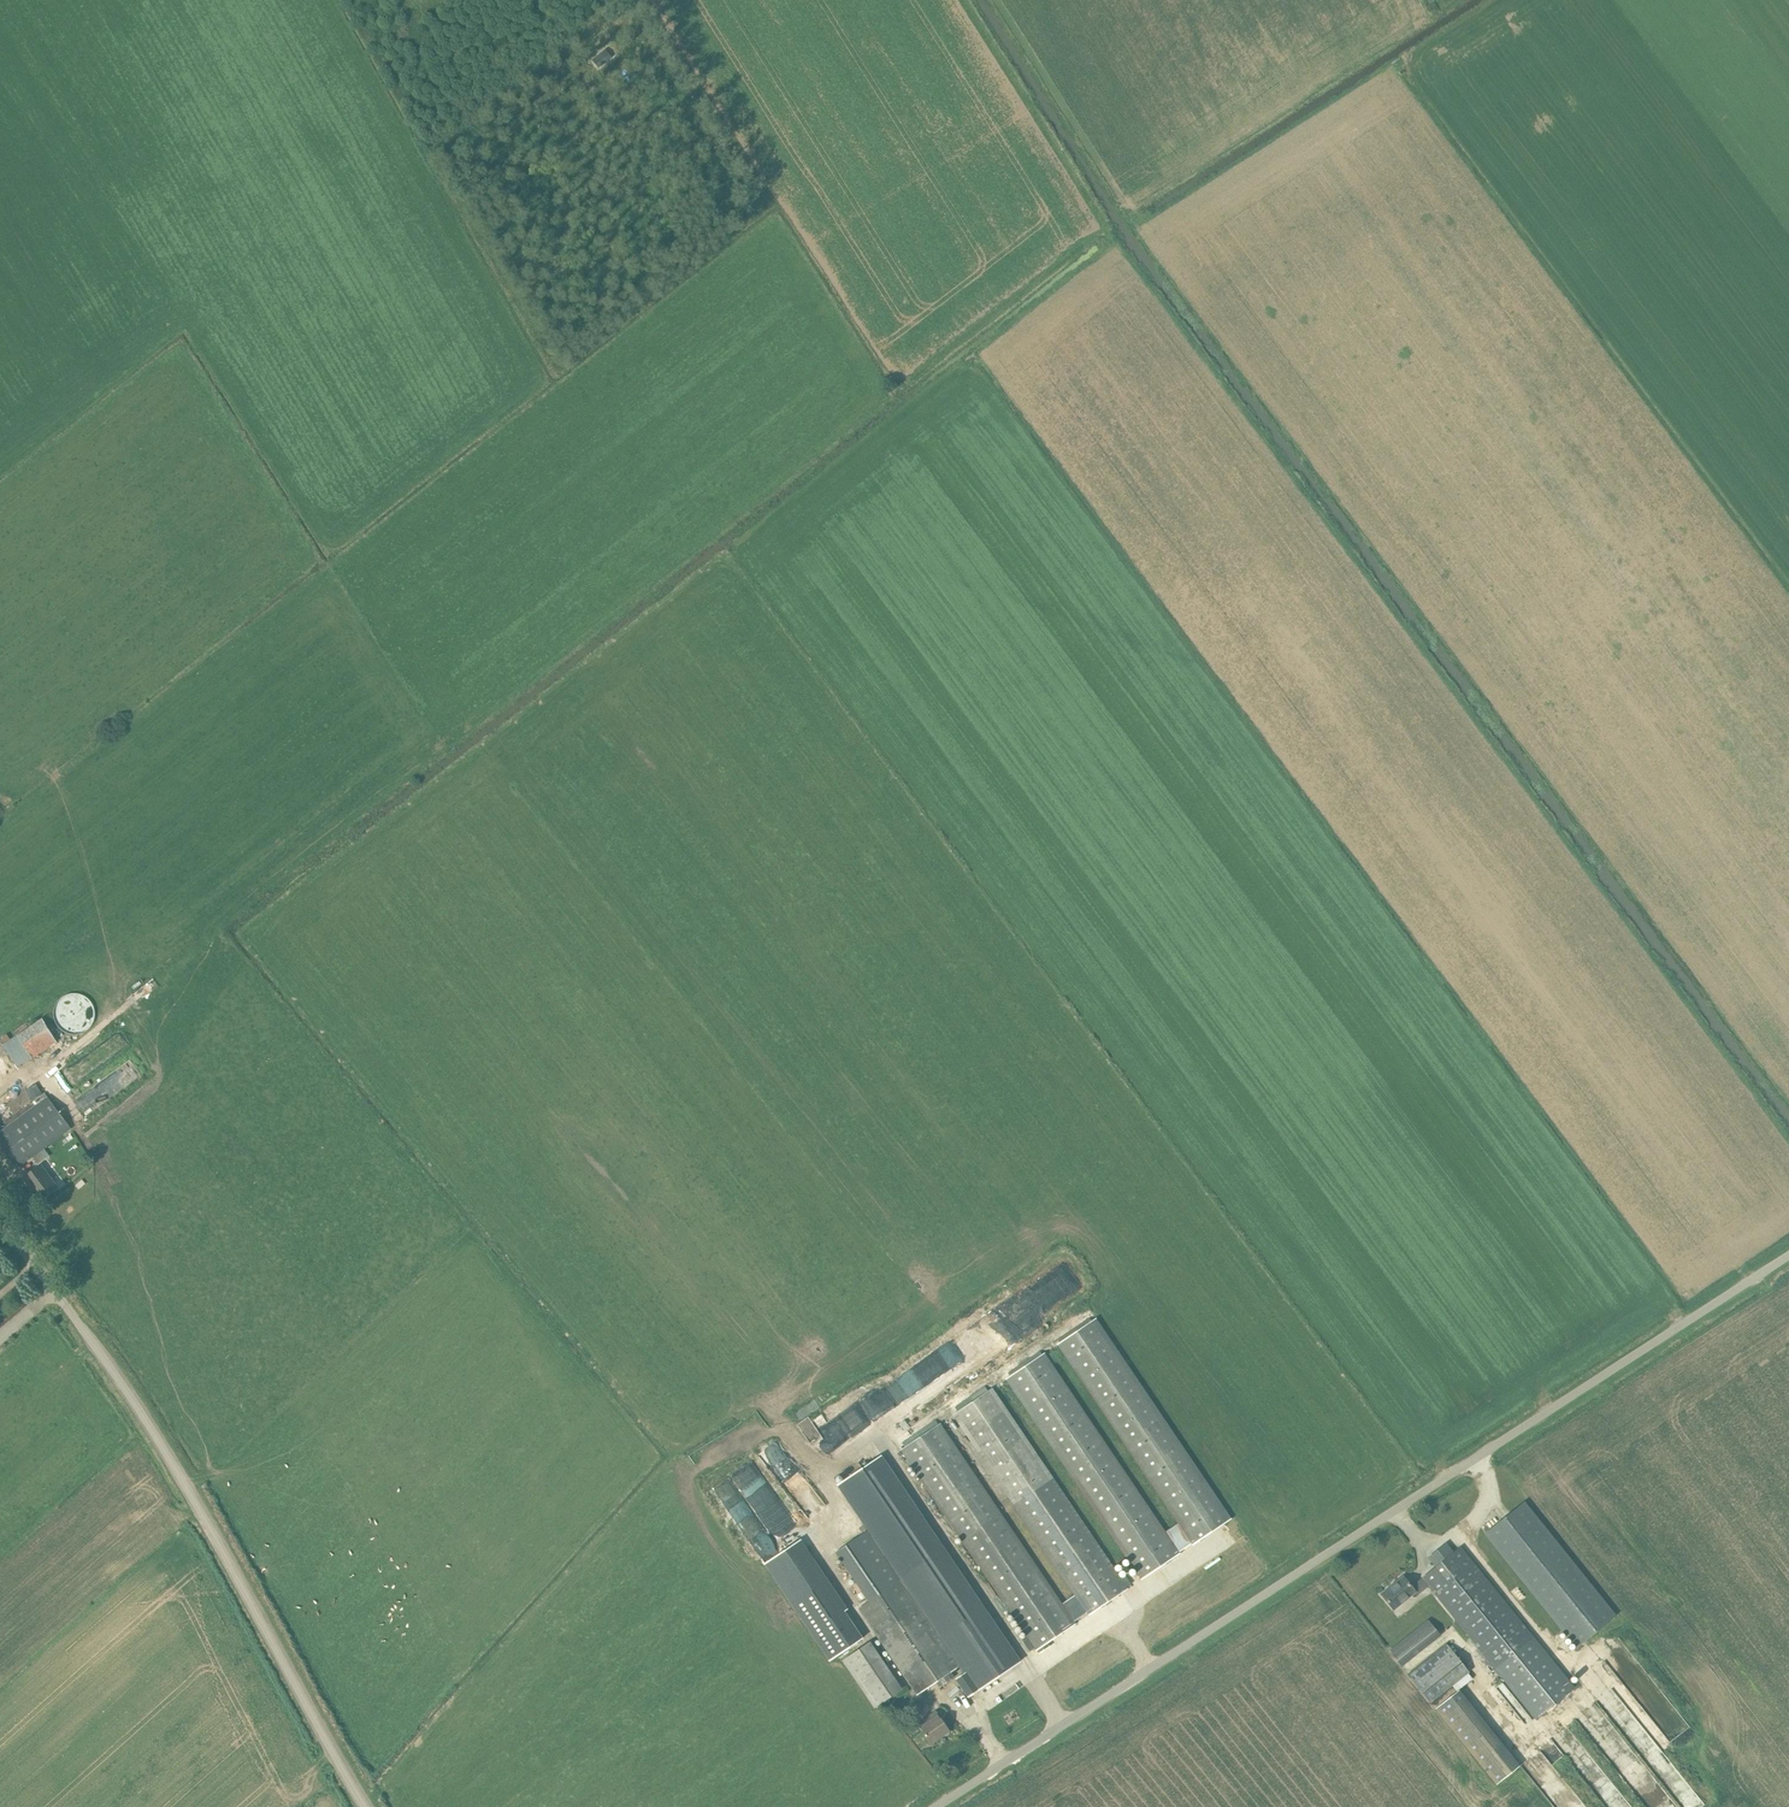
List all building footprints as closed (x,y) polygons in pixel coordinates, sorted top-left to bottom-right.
[(92,1018),(93,1015),(92,1011),(91,1008),(90,1005),(88,1002),(85,999),(82,997),(78,996),(75,996),(71,996),(67,997),(64,998),(61,1000),(59,1003),(57,1006),(55,1010),(55,1013),(55,1017),(55,1020),(57,1024),(59,1027),(61,1029),(64,1031),(68,1033),(71,1034),(75,1034),(78,1033),(82,1032),(85,1030),(88,1028),(90,1025),(91,1022),(92,1018)] [(42,1019),(3,1045),(8,1053),(18,1067),(56,1041),(42,1019)] [(0,1058),(0,1080),(11,1072),(0,1058)] [(44,1093),(34,1100),(38,1104),(0,1132),(0,1146),(16,1168),(32,1156),(38,1164),(49,1156),(44,1148),(70,1128),(47,1097),(44,1093)] [(0,1111),(0,1121),(11,1112),(10,1112),(4,1116),(0,1111)] [(56,1188),(40,1166),(23,1178),(40,1200),(56,1188)] [(1021,1327),(1082,1287),(1068,1265),(1006,1305),(1021,1327)] [(1070,1321),(1072,1327),(1086,1322),(1083,1316),(1070,1321)] [(1182,1528),(1168,1538),(1043,1354),(1005,1379),(1141,1580),(1179,1554),(1177,1552),(1191,1542),(1193,1545),(1231,1519),(1095,1318),(1057,1344),(1182,1528)] [(945,1351),(881,1390),(890,1404),(954,1365),(945,1351)] [(1000,1514),(962,1539),(1037,1650),(1075,1624),(1073,1622),(1087,1612),(1089,1615),(1127,1589),(992,1388),(953,1414),(1078,1598),(1064,1608),(1000,1514)] [(846,1440),(865,1428),(861,1423),(885,1408),(876,1393),(834,1421),(846,1440)] [(901,1450),(962,1539),(1000,1514),(940,1424),(938,1425),(935,1420),(901,1442),(904,1447),(901,1450)] [(881,1455),(839,1484),(925,1611),(932,1621),(953,1653),(960,1664),(966,1672),(956,1679),(968,1697),(1020,1661),(881,1455)] [(790,1465),(778,1478),(806,1503),(817,1491),(790,1465)] [(727,1477),(712,1487),(730,1511),(744,1500),(727,1477)] [(1616,1615),(1524,1501),(1484,1534),(1575,1648),(1616,1615)] [(925,1611),(922,1613),(866,1532),(835,1552),(850,1574),(869,1602),(857,1610),(917,1696),(936,1683),(939,1688),(954,1677),(951,1673),(959,1667),(958,1666),(960,1664),(953,1653),(950,1655),(928,1623),(932,1621),(925,1611)] [(830,1661),(863,1638),(844,1611),(848,1609),(801,1539),(765,1564),(830,1661)] [(1437,1566),(1422,1577),(1429,1586),(1433,1591),(1432,1592),(1496,1671),(1535,1719),(1574,1687),(1535,1639),(1467,1557),(1460,1547),(1453,1553),(1449,1548),(1445,1543),(1429,1556),(1437,1566)] [(1428,1587),(1432,1592),(1433,1591),(1429,1586),(1422,1577),(1421,1579),(1421,1580),(1412,1588),(1403,1577),(1381,1594),(1395,1611),(1413,1596),(1414,1598),(1428,1587)] [(1427,1620),(1389,1651),(1401,1667),(1440,1636),(1427,1620)] [(1018,1643),(1025,1655),(1034,1649),(1026,1638),(1018,1643)] [(902,1689),(871,1642),(843,1660),(874,1708),(902,1689)] [(1467,1671),(1446,1644),(1408,1675),(1429,1702),(1452,1684),(1467,1671)] [(1467,1671),(1452,1684),(1457,1691),(1472,1678),(1467,1671)] [(1467,1699),(1459,1690),(1436,1709),(1443,1718),(1467,1699)] [(949,1731),(936,1712),(917,1725),(930,1744),(949,1731)]
